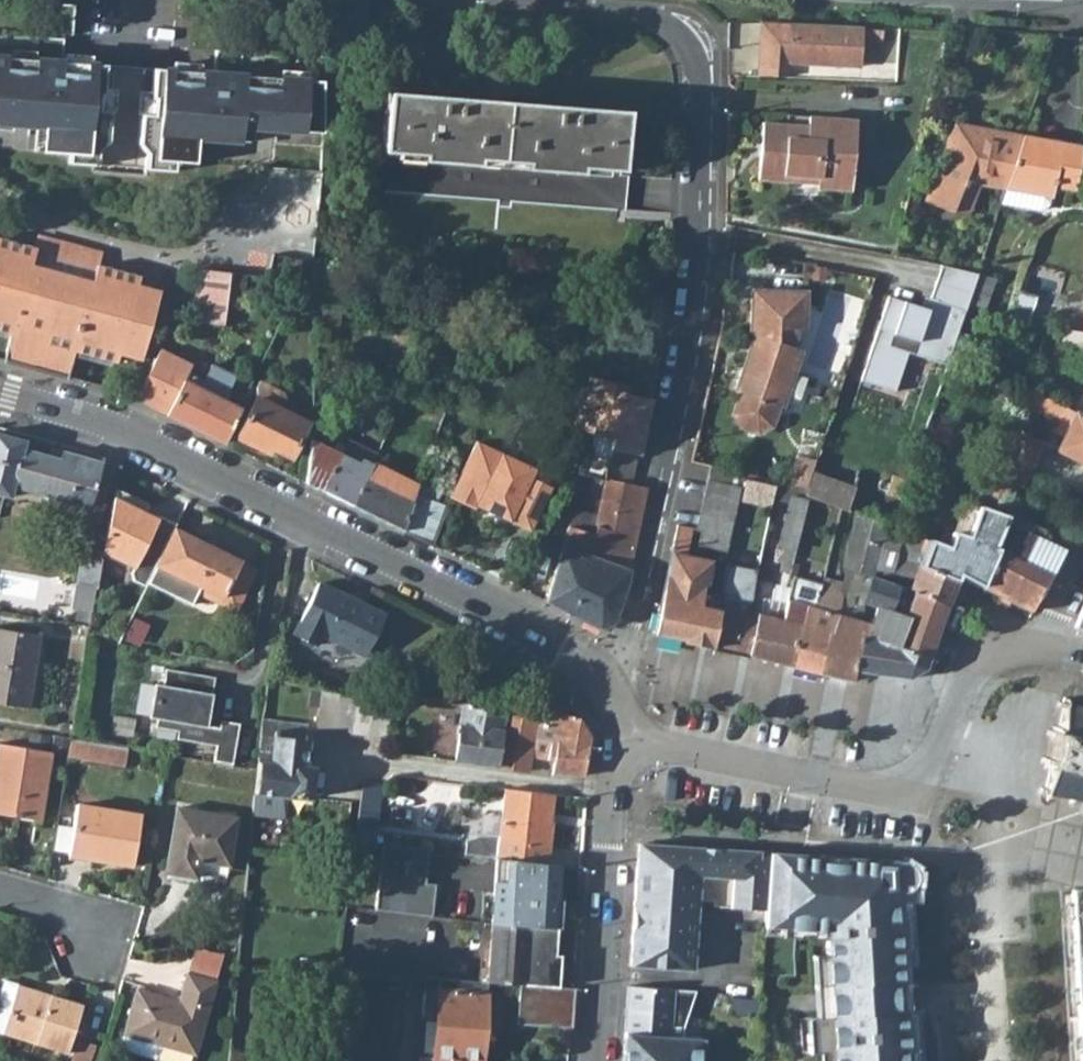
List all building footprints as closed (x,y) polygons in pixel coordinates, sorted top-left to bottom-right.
[(53,34),(72,35),(74,6),(56,4),(53,34)] [(882,28),(759,23),(758,77),(785,78),(785,61),(860,65),(861,43),(881,44),(882,28)] [(961,125),(985,130),(980,112),(968,29),(947,28),(961,125)] [(323,133),(321,81),(240,75),(241,53),(215,51),(214,73),(62,62),(64,39),(38,38),(36,60),(0,57),(0,124),(43,127),(42,150),(70,152),(69,162),(98,164),(146,168),(175,170),(176,160),(195,161),(197,138),(247,142),(253,140),(254,130),(276,132),(276,130),(323,133)] [(382,151),(379,191),(617,209),(625,210),(627,174),(620,174),(620,169),(625,111),(387,92),(382,151)] [(816,189),(849,192),(855,121),(787,115),(786,125),(761,123),(757,180),(793,183),(794,177),(817,179),(816,185),(816,189)] [(981,183),(1004,190),(1021,136),(985,130),(961,125),(955,124),(926,199),(953,210),(954,207),(964,179),(981,183)] [(1082,147),(1021,136),(1004,190),(1049,198),(1052,198),(1053,188),(1074,191),(1082,147)] [(793,183),(816,185),(817,179),(794,177),(793,183)] [(954,207),(970,213),(981,183),(964,179),(954,207)] [(1049,198),(1004,190),(999,204),(1040,212),(1047,207),(1049,198)] [(31,264),(91,280),(96,264),(97,265),(100,253),(37,236),(34,248),(35,248),(31,264)] [(10,333),(3,360),(31,368),(67,377),(74,350),(116,362),(118,353),(122,340),(144,346),(156,303),(133,297),(137,284),(139,276),(97,265),(96,264),(91,280),(31,264),(35,248),(34,248),(0,238),(0,330),(10,333)] [(967,303),(978,272),(941,263),(929,298),(936,300),(929,319),(919,315),(922,306),(921,306),(888,295),(861,379),(895,390),(908,351),(947,364),(948,360),(967,303)] [(192,321),(223,324),(227,290),(230,271),(198,268),(195,291),(192,321)] [(133,297),(156,303),(160,290),(137,284),(133,297)] [(778,405),(782,407),(787,395),(795,374),(804,349),(795,346),(798,328),(804,328),(804,290),(750,288),(750,331),(760,335),(756,346),(753,345),(736,389),(740,391),(732,411),(738,425),(756,432),(770,426),(778,405)] [(924,296),(921,306),(922,306),(919,315),(929,319),(936,300),(929,298),(924,296)] [(1063,329),(1061,334),(1059,342),(1082,349),(1082,333),(1063,329)] [(118,353),(141,360),(144,346),(122,340),(118,353)] [(135,399),(165,414),(223,442),(239,408),(222,400),(234,376),(210,364),(202,380),(186,373),(190,365),(159,349),(154,359),(135,399)] [(787,395),(799,399),(807,379),(795,374),(787,395)] [(583,431),(578,452),(608,459),(609,449),(635,454),(638,454),(649,397),(627,393),(625,402),(608,398),(612,381),(590,376),(573,428),(583,431)] [(608,398),(625,402),(627,393),(629,385),(612,381),(608,398)] [(1082,464),(1082,417),(1082,416),(1075,412),(1024,388),(1001,457),(1027,469),(1029,465),(1041,443),(1021,432),(1029,407),(1055,419),(1068,426),(1062,437),(1056,450),(1082,464)] [(252,403),(236,437),(262,449),(264,444),(290,456),(306,421),(255,397),(252,403)] [(1049,431),(1062,437),(1068,426),(1055,419),(1049,431)] [(9,495),(11,485),(87,505),(99,461),(61,450),(59,458),(48,455),(21,449),(23,441),(0,434),(0,493),(9,495)] [(310,437),(305,483),(321,490),(352,505),(372,463),(376,455),(348,441),(342,454),(310,437)] [(474,440),(448,494),(473,506),(475,501),(486,506),(485,509),(528,530),(549,486),(529,476),(533,468),(514,459),(497,451),(474,440)] [(497,451),(514,459),(519,448),(502,440),(497,451)] [(48,455),(59,458),(61,450),(50,447),(48,455)] [(593,532),(571,612),(600,626),(612,621),(624,583),(644,485),(629,483),(635,454),(609,449),(608,459),(604,481),(603,481),(596,516),(593,532)] [(988,493),(1000,499),(1008,483),(1018,488),(1027,469),(1001,457),(988,493)] [(372,463),(352,505),(400,529),(417,483),(372,463)] [(706,480),(739,487),(741,478),(742,473),(710,466),(706,480)] [(840,509),(846,511),(854,487),(813,471),(807,488),(805,495),(840,509)] [(775,487),(805,495),(807,488),(742,473),(741,478),(775,487)] [(908,481),(892,476),(885,494),(902,500),(908,481)] [(739,487),(736,500),(770,508),(772,499),(775,487),(741,478),(739,487)] [(417,483),(400,529),(431,544),(445,504),(435,500),(440,487),(419,479),(417,483)] [(697,545),(725,551),(736,500),(739,487),(706,480),(696,529),(701,530),(697,545)] [(147,503),(114,487),(105,526),(101,551),(132,566),(129,572),(131,580),(144,586),(155,564),(173,528),(175,523),(157,514),(156,517),(144,511),(147,503)] [(784,548),(794,551),(805,495),(775,487),(772,499),(786,502),(776,546),(784,548)] [(957,572),(980,584),(995,547),(990,545),(1003,514),(980,505),(966,539),(951,533),(945,547),(927,540),(927,542),(917,566),(954,580),(957,572)] [(568,526),(593,532),(596,516),(573,508),(568,526)] [(844,567),(865,572),(871,570),(912,580),(909,588),(945,604),(954,580),(917,566),(927,542),(893,526),(887,523),(879,520),(880,517),(865,512),(864,515),(858,512),(844,567)] [(1001,595),(1030,611),(1062,551),(1023,533),(1027,524),(1003,514),(990,545),(995,547),(980,584),(1001,595)] [(568,526),(546,601),(571,612),(593,532),(568,526)] [(173,528),(155,564),(189,581),(220,596),(217,602),(233,610),(254,568),(188,536),(173,528)] [(681,641),(708,647),(716,608),(713,608),(715,596),(698,592),(700,586),(703,587),(708,560),(679,554),(680,548),(672,546),(654,633),(682,640),(681,641)] [(82,547),(73,606),(91,610),(101,551),(82,547)] [(778,571),(788,574),(794,551),(784,548),(778,571)] [(757,570),(722,563),(715,596),(713,608),(716,608),(708,647),(747,657),(758,616),(748,613),(752,592),(757,570)] [(822,579),(841,584),(841,570),(825,566),(822,579)] [(838,613),(857,619),(859,608),(852,606),(855,591),(863,593),(869,577),(896,587),(909,588),(912,580),(871,570),(865,572),(844,567),(841,570),(841,584),(842,594),(838,613)] [(790,579),(784,577),(781,594),(786,595),(790,579)] [(876,607),(887,611),(896,587),(869,577),(863,593),(855,591),(852,606),(859,608),(861,601),(876,607)] [(820,586),(790,579),(786,595),(785,601),(815,608),(820,586)] [(815,608),(838,613),(842,594),(841,584),(822,579),(820,586),(815,608)] [(180,598),(212,613),(217,602),(220,596),(189,581),(180,598)] [(316,582),(292,634),(314,645),(319,633),(365,655),(384,614),(316,582)] [(897,646),(926,658),(945,604),(909,588),(896,587),(887,611),(907,618),(897,646)] [(758,616),(780,621),(785,601),(769,597),(768,600),(759,598),(760,594),(752,592),(748,613),(758,616)] [(790,666),(819,673),(826,636),(830,637),(838,613),(815,608),(785,601),(780,621),(800,625),(790,666)] [(854,670),(906,679),(923,667),(926,658),(897,646),(907,618),(887,611),(876,607),(871,623),(867,636),(861,633),(854,670)] [(819,673),(852,681),(854,670),(861,633),(867,636),(871,623),(857,619),(838,613),(830,637),(826,636),(819,673)] [(747,657),(790,666),(800,625),(780,621),(758,616),(747,657)] [(26,707),(35,709),(47,636),(38,634),(0,628),(0,703),(26,707)] [(214,677),(165,668),(162,685),(156,684),(151,717),(156,718),(155,727),(177,731),(176,738),(215,745),(213,760),(231,764),(239,723),(220,720),(218,727),(206,725),(202,725),(206,702),(209,703),(214,677)] [(450,674),(440,702),(463,706),(463,703),(481,707),(487,686),(450,674)] [(322,689),(316,727),(368,734),(375,691),(358,689),(356,697),(322,689)] [(368,734),(386,737),(392,693),(375,691),(368,734)] [(1067,704),(1068,698),(1063,697),(1062,702),(1057,701),(1056,707),(1060,708),(1056,727),(1051,726),(1050,730),(1045,729),(1044,735),(1049,736),(1044,757),(1040,756),(1038,763),(1043,764),(1042,768),(1046,769),(1043,788),(1038,787),(1037,792),(1043,793),(1042,798),(1048,799),(1049,794),(1067,798),(1066,803),(1072,805),(1073,799),(1082,802),(1082,707),(1067,704)] [(463,706),(455,761),(494,766),(503,712),(481,707),(463,703),(463,706)] [(503,712),(494,766),(529,770),(532,755),(553,758),(551,772),(584,775),(590,736),(580,717),(553,707),(549,722),(503,712)] [(261,720),(251,814),(283,817),(285,795),(309,798),(312,767),(302,766),(306,734),(305,734),(305,725),(261,720)] [(69,737),(66,756),(125,765),(128,747),(69,737)] [(0,779),(0,814),(40,820),(51,751),(0,743),(0,776),(0,779)] [(362,782),(354,840),(373,842),(381,784),(362,782)] [(500,835),(498,857),(546,863),(550,822),(548,821),(551,793),(505,788),(500,835)] [(68,850),(68,855),(132,865),(140,814),(76,803),(72,829),(68,850)] [(175,807),(164,871),(195,877),(195,871),(225,876),(227,865),(236,817),(175,807)] [(72,829),(54,826),(51,847),(68,850),(72,829)] [(495,857),(498,857),(500,835),(477,836),(466,840),(464,853),(495,857)] [(629,964),(692,968),(697,898),(712,899),(712,905),(765,909),(767,873),(768,851),(637,842),(629,964)] [(429,849),(383,844),(375,909),(432,915),(435,883),(425,882),(429,849)] [(799,853),(768,851),(767,873),(797,875),(799,853)] [(799,853),(797,875),(767,873),(765,909),(763,934),(794,936),(794,928),(824,930),(824,938),(826,977),(827,992),(828,1009),(829,1015),(815,1016),(808,1017),(809,1033),(806,1033),(807,1052),(818,1051),(827,1051),(827,1060),(908,1060),(906,1030),(904,1030),(903,1010),(899,1010),(898,1004),(897,987),(897,979),(901,979),(898,931),(900,931),(898,890),(904,890),(910,889),(913,885),(915,880),(915,875),(913,869),(910,865),(905,862),(900,861),(881,859),(841,857),(799,853)] [(498,857),(495,857),(491,921),(518,925),(523,889),(539,891),(537,905),(530,904),(528,922),(535,923),(535,926),(556,928),(560,864),(546,863),(498,857)] [(539,891),(523,889),(518,925),(535,926),(535,923),(528,922),(530,904),(537,905),(539,891)] [(1069,889),(1081,1060),(1082,1060),(1082,889),(1069,889)] [(554,954),(554,960),(488,955),(491,921),(483,920),(478,981),(484,981),(486,981),(519,984),(557,986),(559,954),(554,954)] [(518,925),(491,921),(488,955),(554,960),(554,954),(556,928),(535,926),(518,925)] [(824,930),(794,928),(794,936),(824,938),(824,930)] [(223,951),(194,948),(187,974),(215,981),(223,951)] [(137,989),(124,1034),(125,1034),(159,1044),(194,1054),(215,981),(187,974),(179,1001),(137,989)] [(827,992),(826,977),(812,977),(815,1016),(829,1015),(828,1009),(827,992)] [(418,1060),(480,1060),(486,981),(484,981),(478,981),(438,978),(437,990),(423,989),(421,1016),(435,1017),(432,1058),(418,1056),(418,1060)] [(0,990),(0,995),(12,999),(1,1032),(66,1053),(82,1005),(3,980),(0,990)] [(519,984),(516,1022),(570,1026),(571,1026),(574,988),(573,987),(557,986),(519,984)] [(668,1035),(670,1036),(682,1037),(683,1026),(695,991),(628,985),(624,1031),(630,1032),(668,1035)] [(1,1032),(12,999),(0,995),(0,1032),(1,1032)] [(730,1015),(758,1017),(759,999),(731,997),(730,1015)] [(630,1032),(628,1060),(702,1060),(703,1039),(682,1037),(670,1036),(668,1035),(630,1032)] [(159,1044),(125,1034),(121,1048),(155,1057),(159,1044)] [(78,1040),(71,1060),(94,1060),(99,1046),(78,1040)] [(227,1060),(248,1060),(249,1053),(228,1051),(227,1060)] [(827,1051),(818,1051),(819,1060),(827,1060),(827,1051)]
